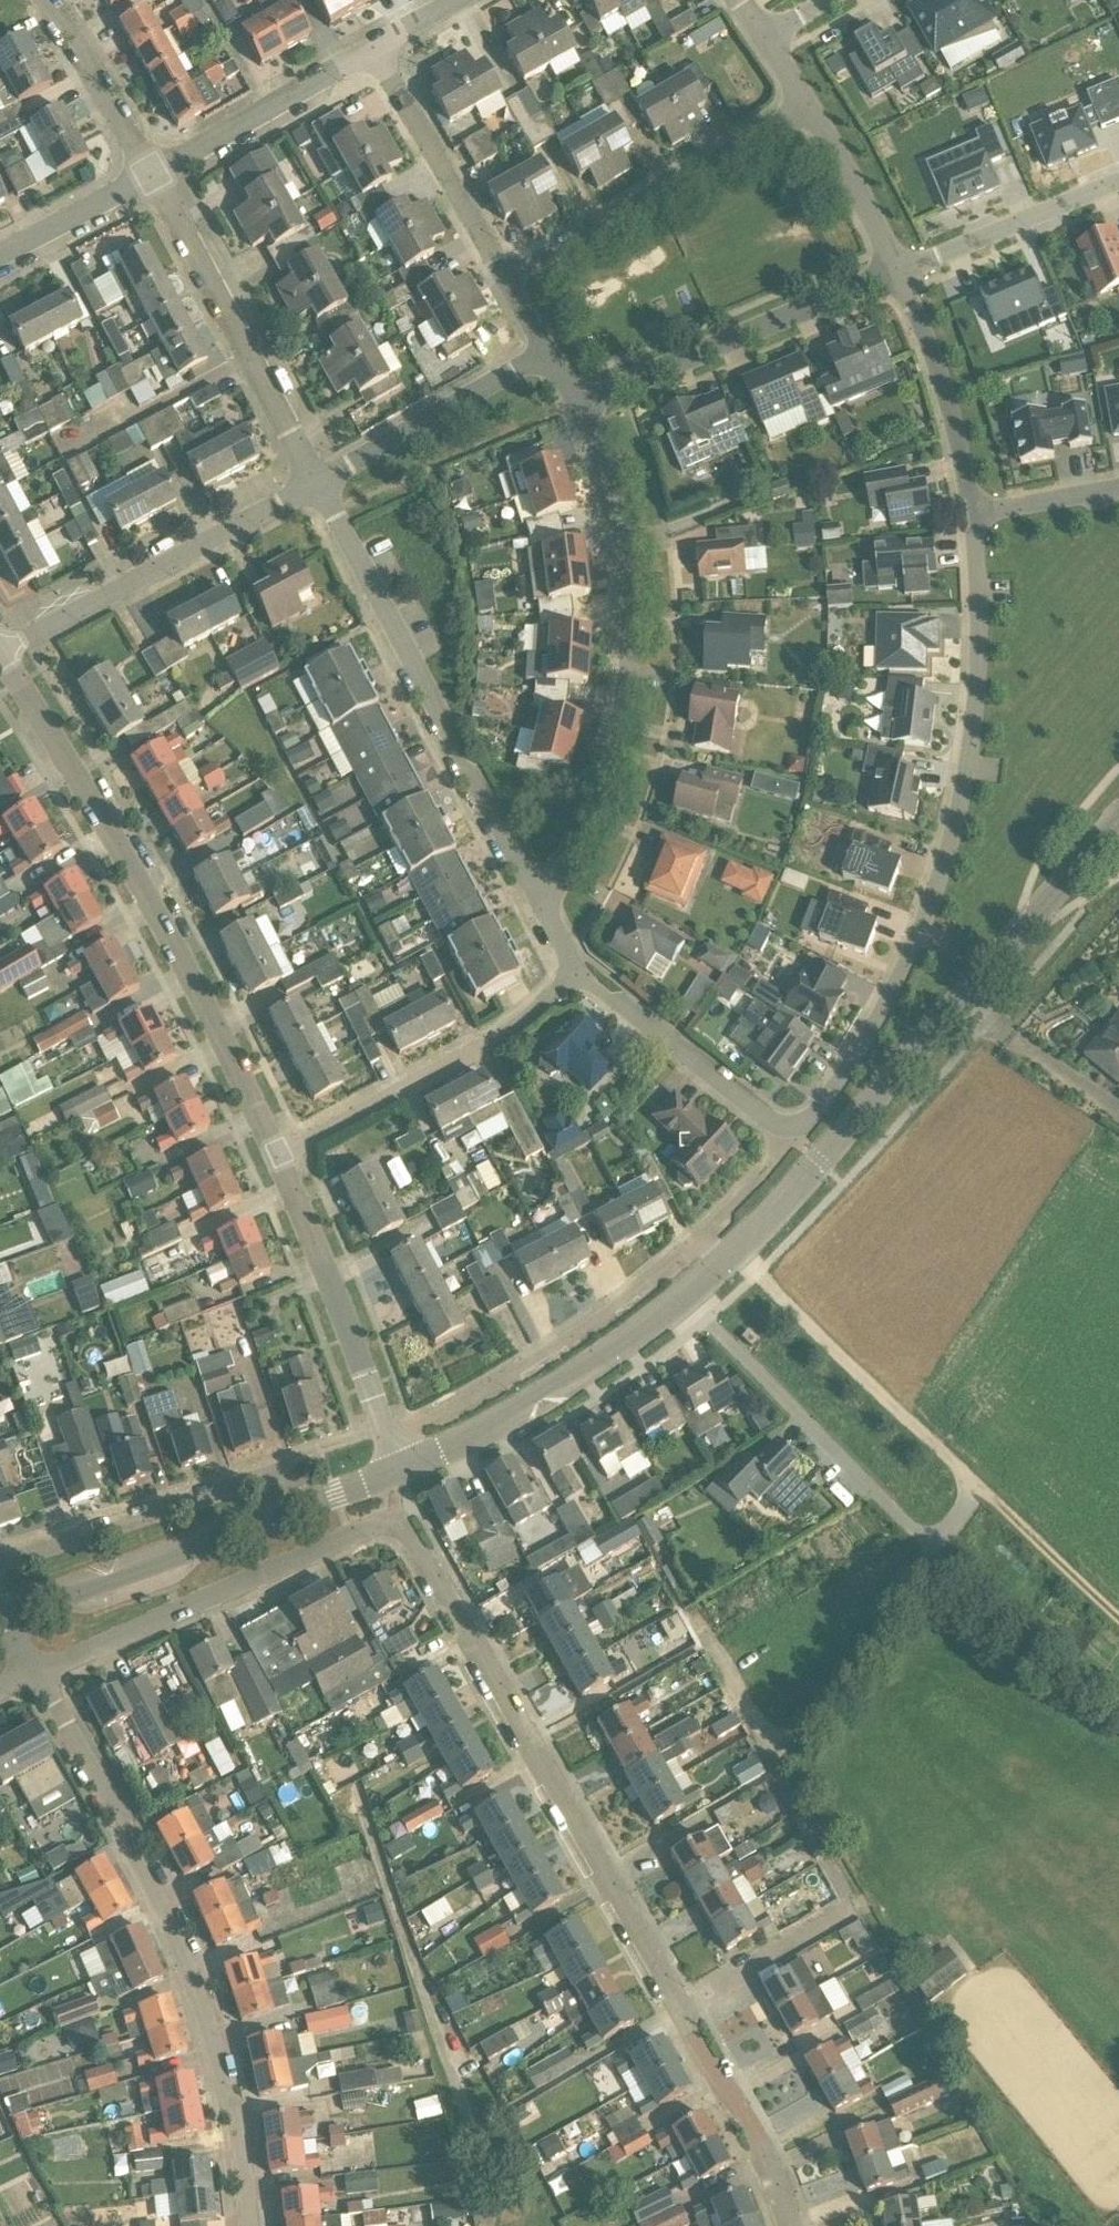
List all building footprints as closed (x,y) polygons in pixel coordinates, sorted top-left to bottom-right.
[(110,10),(127,0),(104,0),(110,10)] [(216,6),(228,26),(240,20),(228,0),(226,0),(216,6)] [(346,0),(313,0),(329,28),(354,14),(346,0)] [(354,14),(378,0),(346,0),(354,14)] [(613,0),(584,0),(590,10),(579,17),(592,40),(604,32),(600,26),(620,14),(613,0)] [(620,14),(625,22),(645,10),(649,17),(661,10),(655,0),(613,0),(620,14)] [(982,0),(929,0),(912,10),(937,55),(939,53),(940,54),(996,30),(990,19),(992,18),(982,0)] [(310,39),(290,4),(266,18),(286,53),(310,39)] [(184,9),(169,17),(175,28),(190,19),(184,9)] [(159,36),(145,11),(119,25),(133,51),(159,36)] [(175,28),(181,39),(197,30),(196,29),(208,22),(202,12),(190,19),(175,28)] [(697,25),(690,12),(669,24),(675,37),(697,25)] [(556,23),(547,29),(538,13),(523,22),(549,67),(573,53),(556,23)] [(286,53),(266,18),(241,33),(261,68),(286,53)] [(704,29),(711,41),(726,33),(719,21),(704,29)] [(549,67),(523,22),(506,31),(516,47),(506,53),(523,82),(549,67)] [(168,31),(159,36),(133,51),(148,77),(174,62),(183,56),(168,31)] [(885,47),(882,42),(876,31),(857,43),(863,53),(851,60),(865,85),(890,71),(898,85),(903,93),(926,79),(916,62),(925,56),(911,32),(896,40),(885,47)] [(5,79),(5,80),(36,63),(23,38),(0,50),(0,70),(5,79)] [(1013,48),(996,58),(1004,70),(1021,61),(1013,48)] [(483,66),(474,72),(464,55),(449,64),(475,110),(500,95),(483,66)] [(592,86),(604,78),(591,55),(578,62),(592,86)] [(846,69),(839,57),(827,64),(834,75),(846,69)] [(615,72),(608,59),(597,64),(604,77),(615,72)] [(213,60),(198,69),(204,79),(205,79),(219,71),(213,60)] [(189,88),(174,62),(148,77),(163,103),(189,88)] [(219,70),(225,80),(226,82),(239,74),(240,74),(233,62),(231,63),(219,70)] [(5,79),(0,82),(0,105),(3,112),(0,113),(0,129),(20,118),(14,107),(50,88),(36,63),(5,80),(5,79)] [(449,64),(432,74),(441,90),(432,96),(449,125),(475,110),(449,64)] [(662,93),(687,138),(703,129),(694,112),(704,107),(698,97),(710,90),(696,65),(683,72),(686,79),(662,93)] [(615,73),(604,78),(618,102),(630,95),(616,72),(615,73)] [(618,102),(604,78),(592,86),(606,110),(618,102)] [(220,104),(211,88),(205,79),(204,79),(189,88),(163,103),(178,128),(203,114),(203,113),(220,104)] [(1041,128),(1056,164),(1074,157),(1086,152),(1104,144),(1096,127),(1108,121),(1110,125),(1118,122),(1118,80),(1095,90),(1101,104),(1089,109),(1088,108),(1041,128)] [(529,90),(516,98),(529,121),(542,114),(529,90)] [(984,91),(964,100),(970,114),(990,106),(984,91)] [(687,138),(662,93),(636,107),(652,136),(662,131),(671,147),(687,138)] [(529,121),(516,98),(504,104),(518,128),(529,121)] [(61,109),(30,126),(43,152),(74,135),(61,109)] [(347,172),(392,146),(383,130),(367,139),(361,130),(351,136),(338,114),(311,128),(325,152),(333,148),(347,172)] [(542,114),(529,121),(544,146),(556,140),(557,139),(542,114)] [(0,129),(0,143),(26,129),(20,118),(0,129)] [(532,153),(544,146),(529,121),(518,128),(532,153)] [(630,149),(613,121),(588,135),(614,180),(629,171),(620,155),(630,149)] [(958,169),(935,178),(949,211),(971,202),(982,197),(1001,189),(991,165),(1006,159),(993,128),(977,135),(981,143),(952,154),(958,169)] [(468,156),(491,143),(485,131),(462,145),(468,156)] [(43,152),(57,177),(88,160),(74,135),(43,152)] [(614,180),(588,135),(562,150),(578,179),(588,174),(597,190),(614,180)] [(491,143),(468,156),(475,169),(498,155),(491,143)] [(385,172),(402,162),(392,146),(347,172),(361,197),(356,201),(362,212),(387,198),(380,187),(391,181),(385,172)] [(280,192),(287,189),(266,154),(242,168),(255,191),(245,197),(250,206),(234,216),(243,231),(288,205),(280,192)] [(539,163),(514,178),(540,223),(555,214),(546,197),(555,192),(539,163)] [(25,164),(5,174),(18,197),(37,187),(25,164)] [(514,178),(488,193),(504,222),(514,216),(523,232),(540,223),(514,178)] [(425,204),(409,213),(404,204),(394,210),(387,198),(362,212),(369,224),(374,221),(389,246),(434,220),(425,204)] [(357,215),(362,212),(356,201),(350,204),(357,215)] [(243,231),(253,248),(269,239),(274,248),(284,242),(291,253),(315,240),(308,228),(303,232),(288,205),(243,231)] [(337,224),(328,209),(313,219),(322,234),(337,224)] [(428,246),(444,236),(434,220),(389,246),(404,272),(398,275),(405,287),(429,273),(423,261),(433,255),(428,246)] [(1115,234),(1083,248),(1089,263),(1085,265),(1092,281),(1096,280),(1102,294),(1118,287),(1118,243),(1115,234)] [(316,256),(322,252),(315,240),(291,253),(297,265),(287,271),(292,280),(276,290),(285,305),(330,279),(316,256)] [(148,252),(119,267),(108,274),(123,302),(134,295),(135,296),(163,281),(148,252)] [(432,320),(477,294),(468,278),(452,287),(446,278),(436,284),(429,273),(405,287),(380,300),(389,314),(419,298),(432,320)] [(1035,297),(1025,273),(974,294),(988,329),(1026,313),(1033,329),(1060,318),(1049,291),(1035,297)] [(102,309),(119,301),(106,274),(90,282),(102,309)] [(351,301),(345,304),(330,279),(285,305),(295,322),(311,313),(316,322),(327,316),(334,328),(359,313),(351,301)] [(135,296),(149,323),(177,308),(163,281),(135,296)] [(470,319),(486,310),(477,294),(432,320),(446,345),(440,348),(447,360),(472,346),(465,335),(476,329),(470,319)] [(66,296),(38,311),(53,340),(81,326),(66,296)] [(149,323),(164,350),(192,335),(177,308),(149,323)] [(38,311),(10,326),(25,355),(53,340),(38,311)] [(359,313),(334,328),(340,339),(329,345),(335,354),(319,364),(328,379),(373,353),(359,330),(366,325),(359,313)] [(110,344),(121,338),(112,322),(101,327),(110,344)] [(876,333),(858,340),(856,335),(841,341),(843,346),(830,352),(840,376),(822,383),(833,409),(896,383),(876,333)] [(119,396),(130,390),(146,382),(143,375),(156,368),(166,385),(179,377),(207,363),(192,335),(164,350),(121,373),(118,367),(115,369),(107,374),(119,396)] [(121,338),(110,344),(118,360),(130,354),(121,338)] [(376,401),(400,387),(394,376),(387,379),(373,353),(328,379),(337,396),(354,387),(359,396),(370,390),(376,401)] [(815,388),(806,391),(803,383),(811,380),(801,357),(784,365),(786,369),(747,385),(746,381),(744,381),(763,426),(802,409),(811,430),(829,423),(815,388)] [(24,381),(12,358),(0,363),(12,387),(14,385),(24,381)] [(1085,358),(1073,360),(1076,376),(1088,374),(1085,358)] [(119,396),(107,374),(96,379),(100,386),(83,396),(92,412),(109,404),(108,402),(119,396)] [(14,385),(15,388),(20,396),(29,392),(24,381),(14,385)] [(422,402),(433,395),(426,384),(419,389),(418,396),(422,402)] [(220,399),(220,398),(214,387),(190,399),(196,411),(220,399)] [(1107,392),(1115,437),(1118,436),(1118,390),(1107,392)] [(63,396),(49,403),(50,405),(38,411),(44,423),(49,435),(76,420),(63,396)] [(719,397),(706,402),(705,406),(696,410),(693,403),(665,415),(674,438),(670,439),(670,438),(669,439),(683,473),(685,473),(684,472),(716,458),(714,453),(746,440),(748,445),(750,445),(738,417),(737,418),(737,419),(730,422),(719,397)] [(1071,449),(1093,445),(1086,406),(1064,410),(1065,414),(1047,417),(1047,413),(1014,419),(1019,444),(1014,444),(1017,459),(1021,458),(1022,465),(1055,459),(1053,446),(1070,443),(1071,449)] [(185,432),(172,409),(149,421),(161,444),(185,432)] [(44,423),(38,411),(29,416),(14,423),(20,435),(44,423)] [(836,418),(845,439),(856,435),(847,414),(836,418)] [(161,444),(149,421),(138,427),(150,450),(161,444)] [(44,423),(20,435),(26,447),(49,435),(44,423)] [(138,427),(126,433),(135,449),(146,443),(138,427)] [(259,461),(244,432),(216,447),(231,476),(259,461)] [(231,476),(216,447),(188,462),(203,491),(231,476)] [(505,462),(510,475),(502,477),(510,502),(514,501),(566,484),(558,459),(537,466),(532,452),(538,449),(537,448),(505,462)] [(0,457),(0,493),(4,492),(16,485),(1,456),(0,457)] [(77,458),(66,464),(78,488),(89,482),(77,458)] [(926,485),(908,488),(905,471),(867,479),(872,510),(889,507),(893,527),(915,523),(915,518),(931,515),(926,485)] [(63,473),(52,479),(61,495),(72,490),(63,473)] [(162,476),(133,492),(148,520),(177,505),(162,476)] [(444,486),(449,503),(472,495),(467,479),(444,486)] [(770,488),(775,502),(791,496),(787,483),(770,488)] [(529,538),(556,532),(553,517),(574,510),(566,484),(514,501),(522,525),(525,524),(529,538)] [(72,490),(61,495),(70,512),(80,506),(72,490)] [(18,518),(4,492),(0,493),(0,528),(18,518)] [(133,492),(106,506),(121,535),(148,520),(133,492)] [(39,522),(33,510),(18,518),(0,528),(0,556),(3,562),(32,546),(24,530),(39,522)] [(483,530),(479,515),(461,520),(465,535),(483,530)] [(86,518),(75,524),(83,540),(87,547),(99,541),(86,518)] [(73,545),(83,540),(75,524),(65,529),(73,545)] [(797,549),(817,547),(814,525),(794,527),(797,549)] [(825,543),(842,541),(840,525),(823,527),(825,543)] [(746,574),(744,553),(758,551),(756,528),(730,531),(731,544),(699,547),(702,579),(746,574)] [(531,552),(541,551),(545,575),(585,570),(582,544),(559,547),(556,532),(529,538),(531,552)] [(906,596),(931,594),(929,575),(938,575),(937,568),(937,561),(935,537),(934,537),(935,545),(916,547),(879,550),(876,550),(879,579),(879,590),(898,589),(898,583),(905,582),(906,596)] [(3,562),(18,589),(47,574),(32,546),(3,562)] [(311,591),(292,556),(262,572),(270,586),(254,595),(272,629),(302,613),(294,600),(311,591)] [(539,616),(567,615),(566,599),(589,597),(585,570),(545,575),(530,577),(534,602),(537,602),(539,616)] [(475,586),(477,601),(494,599),(492,584),(475,586)] [(852,588),(828,590),(829,610),(854,608),(852,588)] [(223,592),(196,607),(211,636),(239,621),(223,592)] [(196,607),(168,622),(176,638),(154,650),(168,672),(187,659),(182,651),(211,636),(196,607)] [(590,631),(567,630),(567,615),(539,616),(538,630),(535,629),(534,655),(547,656),(588,658),(590,631)] [(766,620),(725,618),(724,633),(708,632),(706,671),(727,673),(727,667),(750,669),(751,652),(764,652),(766,620)] [(940,623),(928,622),(928,619),(879,618),(878,671),(927,672),(927,652),(939,652),(940,623)] [(492,619),(479,619),(478,634),(492,635),(492,619)] [(241,692),(280,671),(263,641),(225,662),(231,673),(237,684),(241,692)] [(373,682),(364,665),(363,664),(357,667),(349,651),(342,655),(338,647),(305,664),(310,672),(303,676),(312,693),(321,710),(330,727),(331,729),(333,729),(375,706),(376,707),(378,706),(376,703),(369,690),(375,687),(373,682)] [(141,656),(156,679),(168,672),(154,650),(141,656)] [(534,694),(562,698),(564,683),(587,685),(588,658),(547,656),(534,655),(528,654),(527,681),(535,682),(534,694)] [(809,670),(804,673),(802,683),(819,685),(821,671),(809,670)] [(94,715),(125,697),(109,671),(83,687),(89,698),(85,701),(94,715)] [(476,684),(486,686),(488,672),(477,671),(476,684)] [(220,693),(237,684),(231,673),(214,682),(220,693)] [(936,700),(923,699),(925,682),(890,680),(886,713),(882,742),(894,743),(930,748),(936,700)] [(740,697),(697,690),(691,724),(700,725),(696,748),(729,753),(733,731),(735,731),(740,697)] [(562,698),(534,694),(531,708),(541,711),(535,735),(575,745),(581,719),(559,713),(562,698)] [(266,695),(256,701),(257,703),(265,718),(275,712),(266,695)] [(142,725),(125,697),(94,715),(105,733),(109,730),(116,741),(142,725)] [(177,723),(192,713),(186,702),(148,724),(155,736),(177,723)] [(474,704),(472,718),(484,719),(486,705),(474,704)] [(390,728),(385,720),(381,712),(379,713),(376,707),(375,706),(333,729),(331,729),(330,730),(338,745),(343,753),(390,728)] [(183,736),(204,724),(196,712),(177,723),(183,736)] [(270,728),(282,722),(277,714),(266,720),(270,728)] [(282,722),(270,728),(275,736),(286,730),(282,722)] [(390,728),(343,753),(355,776),(400,752),(396,746),(398,745),(390,728)] [(293,735),(278,743),(284,753),(299,745),(293,735)] [(535,735),(529,760),(520,757),(515,772),(549,783),(549,782),(543,780),(546,765),(568,771),(575,745),(535,735)] [(145,786),(174,768),(166,755),(183,746),(177,736),(131,763),(145,786)] [(302,746),(286,754),(294,769),(309,760),(302,746)] [(921,785),(914,783),(916,773),(902,770),(905,755),(870,747),(866,762),(879,765),(869,812),(915,822),(923,788),(921,785)] [(400,752),(355,776),(367,799),(413,774),(405,758),(404,759),(400,752)] [(865,763),(866,754),(854,752),(853,761),(865,763)] [(227,757),(198,774),(203,784),(219,774),(232,767),(227,757)] [(791,757),(789,772),(804,776),(807,760),(791,757)] [(174,768),(145,786),(158,809),(188,791),(174,768)] [(744,780),(710,771),(706,784),(685,779),(676,811),(713,821),(718,803),(736,808),(744,780)] [(8,783),(2,772),(0,773),(0,808),(2,807),(25,794),(16,778),(8,783)] [(219,774),(203,784),(208,793),(225,783),(219,774)] [(413,774),(367,799),(374,813),(380,824),(381,823),(381,822),(425,800),(424,798),(421,792),(423,791),(421,788),(413,774)] [(775,797),(779,781),(757,775),(752,791),(775,797)] [(314,779),(303,785),(311,799),(322,793),(314,779)] [(172,833),(202,815),(188,791),(158,809),(172,833)] [(313,801),(321,815),(337,807),(329,792),(313,801)] [(455,852),(448,839),(447,836),(453,833),(445,819),(441,810),(435,813),(430,805),(426,797),(424,798),(425,800),(381,822),(381,823),(384,829),(394,846),(403,863),(409,875),(453,853),(455,852)] [(3,823),(0,825),(0,836),(8,831),(17,846),(46,829),(32,805),(3,823)] [(267,806),(235,825),(242,837),(274,818),(267,806)] [(232,829),(225,819),(210,829),(202,815),(172,833),(186,856),(232,829)] [(677,830),(694,834),(697,821),(681,817),(677,830)] [(344,821),(328,829),(335,844),(339,842),(352,835),(344,821)] [(17,846),(25,861),(10,870),(16,879),(60,853),(46,829),(17,846)] [(902,867),(888,861),(893,847),(856,832),(850,848),(855,850),(844,879),(890,897),(902,867)] [(704,864),(699,862),(702,853),(665,837),(657,856),(665,859),(658,876),(655,875),(651,877),(649,881),(647,886),(647,892),(667,901),(668,897),(682,902),(689,887),(694,889),(704,864)] [(455,857),(453,853),(409,875),(407,876),(410,881),(420,900),(467,875),(459,858),(457,859),(455,857)] [(199,901),(238,881),(232,869),(244,862),(240,854),(194,877),(200,889),(194,892),(199,901)] [(350,862),(339,868),(338,868),(347,885),(359,879),(350,862)] [(775,879),(755,870),(753,874),(745,893),(742,899),(762,907),(775,879)] [(810,880),(787,871),(782,885),(805,895),(810,880)] [(74,875),(29,902),(34,911),(50,903),(57,916),(87,898),(74,875)] [(475,890),(467,875),(420,900),(428,915),(432,922),(477,898),(474,892),(476,891),(475,890)] [(10,897),(0,880),(0,903),(10,897)] [(261,895),(256,886),(244,892),(238,881),(199,901),(203,909),(208,906),(215,919),(261,895)] [(298,887),(274,899),(280,911),(304,899),(298,887)] [(870,908),(832,893),(826,909),(832,910),(821,939),(867,957),(878,928),(864,922),(870,908)] [(16,894),(10,897),(0,903),(0,919),(23,906),(16,894)] [(366,902),(364,903),(371,917),(373,916),(388,908),(381,894),(366,902)] [(479,897),(477,898),(432,922),(437,932),(445,946),(490,922),(490,921),(489,921),(487,915),(488,914),(484,907),(479,897)] [(35,930),(49,953),(102,922),(87,898),(57,916),(35,930)] [(686,943),(652,922),(650,925),(641,919),(640,922),(632,924),(629,922),(614,947),(634,959),(632,962),(648,972),(657,956),(672,966),(686,943)] [(514,978),(521,975),(512,959),(518,956),(517,955),(505,933),(500,936),(492,920),(490,921),(490,922),(445,946),(445,947),(447,946),(466,982),(475,999),(482,996),(486,1004),(519,987),(514,978)] [(402,924),(397,927),(395,932),(398,937),(403,939),(408,936),(410,931),(407,926),(402,924)] [(389,925),(378,931),(387,948),(398,942),(389,925)] [(252,926),(225,940),(230,951),(226,953),(234,970),(266,953),(252,926)] [(758,927),(747,946),(760,953),(771,934),(758,927)] [(113,943),(68,968),(73,977),(88,969),(96,984),(126,967),(113,943)] [(388,948),(393,957),(403,952),(398,943),(388,948)] [(735,967),(740,958),(712,943),(709,947),(708,947),(700,961),(722,973),(727,963),(735,967)] [(234,970),(243,988),(248,985),(254,996),(281,982),(286,993),(315,979),(339,966),(334,955),(294,976),(279,946),(266,953),(234,970)] [(29,948),(0,965),(0,995),(42,970),(41,969),(29,948)] [(431,954),(419,960),(433,984),(444,978),(431,954)] [(841,994),(848,981),(816,964),(809,975),(807,974),(786,1010),(825,1032),(846,996),(841,994)] [(339,966),(315,979),(321,991),(346,979),(339,966)] [(139,991),(126,967),(96,984),(80,992),(93,1016),(139,991)] [(727,982),(744,992),(753,978),(737,967),(727,982)] [(49,989),(41,974),(21,984),(29,1000),(49,989)] [(717,987),(701,977),(681,1007),(697,1017),(717,987)] [(351,986),(355,994),(363,990),(359,982),(351,986)] [(740,991),(727,982),(718,995),(731,1004),(740,991)] [(363,990),(355,994),(354,995),(360,1006),(366,1018),(379,1012),(366,989),(363,990)] [(455,1026),(436,992),(424,998),(421,991),(406,999),(428,1041),(455,1026)] [(344,1014),(360,1006),(354,995),(339,1003),(344,1014)] [(379,1013),(386,1026),(384,1028),(399,1056),(428,1041),(406,999),(379,1013)] [(780,1016),(779,1017),(757,1002),(740,1026),(761,1042),(750,1056),(788,1084),(810,1055),(804,1051),(814,1037),(780,1016)] [(298,1003),(269,1019),(284,1046),(313,1031),(298,1003)] [(344,1014),(350,1026),(359,1042),(369,1037),(360,1021),(366,1018),(360,1006),(344,1014)] [(150,1012),(103,1036),(108,1045),(109,1045),(117,1060),(132,1052),(162,1036),(150,1012)] [(92,1029),(84,1014),(48,1033),(56,1047),(71,1040),(92,1029)] [(612,1069),(589,1048),(597,1039),(591,1033),(592,1032),(592,1031),(592,1030),(592,1029),(592,1028),(592,1026),(592,1025),(591,1025),(589,1023),(588,1023),(587,1022),(585,1022),(584,1022),(583,1023),(582,1023),(581,1024),(575,1018),(540,1055),(564,1075),(569,1070),(591,1091),(612,1069)] [(1088,1056),(1118,1082),(1118,1019),(1088,1056)] [(322,1026),(313,1031),(284,1046),(299,1074),(328,1059),(327,1058),(336,1053),(322,1026)] [(162,1036),(132,1052),(139,1067),(123,1075),(128,1085),(174,1061),(162,1036)] [(370,1067),(382,1060),(369,1037),(359,1042),(357,1043),(370,1067)] [(299,1074),(314,1102),(342,1087),(328,1059),(299,1074)] [(43,1098),(37,1085),(27,1064),(0,1078),(0,1080),(15,1110),(43,1098)] [(473,1132),(500,1118),(494,1107),(497,1105),(481,1076),(452,1091),(467,1121),(473,1132)] [(196,1106),(184,1082),(137,1105),(142,1114),(146,1112),(153,1127),(165,1121),(196,1106)] [(92,1114),(111,1105),(110,1103),(110,1104),(103,1089),(60,1110),(68,1127),(91,1114),(92,1114)] [(0,1092),(0,1120),(12,1115),(2,1091),(0,1092)] [(452,1091),(425,1106),(441,1135),(467,1121),(452,1091)] [(736,1149),(708,1123),(704,1127),(674,1098),(654,1120),(678,1142),(676,1142),(676,1152),(667,1161),(681,1173),(678,1177),(677,1183),(684,1189),(690,1189),(693,1185),(698,1189),(736,1149)] [(111,1105),(92,1114),(100,1131),(119,1121),(111,1105)] [(165,1121),(172,1136),(156,1143),(161,1154),(208,1131),(196,1106),(165,1121)] [(629,1123),(629,1113),(622,1107),(611,1118),(622,1128),(629,1123)] [(572,1121),(566,1124),(559,1113),(543,1123),(550,1134),(544,1138),(554,1154),(582,1137),(572,1121)] [(525,1117),(507,1127),(508,1127),(526,1161),(543,1152),(525,1117)] [(0,1129),(0,1150),(5,1163),(29,1154),(17,1123),(0,1129)] [(611,1136),(603,1123),(587,1132),(594,1145),(611,1136)] [(420,1130),(396,1143),(402,1156),(426,1142),(420,1130)] [(646,1179),(649,1185),(661,1179),(648,1154),(642,1149),(633,1153),(645,1178),(646,1179)] [(218,1153),(170,1174),(174,1184),(191,1177),(198,1192),(229,1178),(218,1153)] [(26,1177),(41,1171),(38,1163),(35,1156),(34,1156),(20,1162),(26,1177)] [(374,1169),(346,1184),(352,1195),(348,1197),(356,1214),(388,1197),(374,1169)] [(150,1173),(124,1185),(131,1201),(157,1189),(150,1173)] [(477,1173),(465,1180),(469,1190),(454,1198),(460,1210),(462,1212),(489,1198),(477,1173)] [(198,1192),(204,1206),(188,1214),(192,1224),(240,1203),(229,1178),(198,1192)] [(46,1183),(31,1188),(40,1211),(55,1205),(46,1183)] [(580,1190),(568,1196),(582,1220),(593,1214),(580,1190)] [(652,1190),(623,1205),(640,1237),(668,1222),(652,1190)] [(568,1196),(557,1202),(571,1226),(581,1221),(568,1196)] [(403,1225),(388,1197),(356,1214),(365,1231),(370,1228),(376,1240),(403,1225)] [(454,1198),(430,1210),(436,1222),(460,1210),(454,1198)] [(623,1205),(596,1219),(613,1251),(640,1237),(623,1205)] [(64,1220),(58,1207),(37,1215),(44,1230),(64,1220)] [(466,1221),(462,1212),(460,1210),(436,1222),(442,1234),(466,1221)] [(141,1218),(148,1233),(159,1228),(153,1213),(141,1218)] [(544,1246),(560,1279),(589,1264),(572,1231),(565,1219),(536,1233),(544,1246)] [(180,1239),(174,1224),(147,1235),(154,1250),(180,1239)] [(249,1224),(200,1245),(205,1256),(221,1248),(228,1264),(260,1251),(249,1224)] [(490,1240),(501,1260),(502,1262),(513,1256),(501,1232),(489,1238),(490,1240)] [(476,1265),(465,1271),(474,1288),(485,1282),(480,1271),(501,1260),(490,1240),(469,1251),(476,1265)] [(406,1289),(434,1273),(420,1246),(391,1261),(406,1289)] [(544,1246),(517,1260),(534,1293),(560,1279),(544,1246)] [(228,1264),(234,1279),(218,1286),(222,1295),(270,1275),(260,1251),(228,1264)] [(88,1269),(92,1278),(100,1275),(96,1266),(88,1269)] [(420,1316),(449,1301),(434,1273),(406,1289),(420,1316)] [(485,1282),(474,1288),(489,1316),(510,1304),(495,1277),(485,1282)] [(88,1280),(69,1287),(78,1309),(81,1308),(83,1314),(99,1307),(88,1280)] [(201,1316),(194,1300),(162,1312),(169,1328),(201,1316)] [(449,1301),(420,1316),(435,1344),(464,1329),(449,1301)] [(0,1314),(0,1347),(22,1338),(12,1310),(0,1314)] [(72,1325),(58,1330),(62,1340),(76,1335),(72,1325)] [(276,1343),(271,1329),(252,1336),(257,1349),(276,1343)] [(748,1333),(743,1339),(750,1346),(755,1340),(748,1333)] [(149,1371),(143,1343),(125,1346),(130,1375),(149,1371)] [(31,1358),(19,1350),(12,1361),(24,1368),(31,1358)] [(208,1354),(194,1358),(196,1365),(210,1361),(208,1354)] [(307,1358),(290,1363),(299,1393),(283,1398),(294,1434),(323,1425),(318,1407),(321,1406),(307,1358)] [(217,1375),(213,1360),(210,1361),(196,1365),(200,1379),(217,1375)] [(688,1376),(685,1371),(673,1378),(676,1383),(674,1384),(681,1395),(672,1401),(686,1426),(687,1426),(697,1442),(723,1426),(717,1416),(736,1405),(715,1371),(703,1378),(698,1370),(688,1376)] [(278,1382),(275,1371),(269,1373),(276,1399),(282,1397),(278,1382)] [(217,1375),(200,1379),(206,1397),(231,1389),(225,1372),(217,1375)] [(142,1402),(133,1377),(119,1383),(128,1407),(142,1402)] [(729,1383),(736,1394),(744,1389),(737,1377),(729,1383)] [(85,1410),(75,1382),(65,1386),(75,1414),(57,1421),(65,1447),(52,1452),(59,1472),(71,1506),(99,1496),(93,1480),(100,1478),(95,1465),(104,1462),(85,1410)] [(256,1413),(248,1386),(229,1392),(230,1394),(217,1398),(224,1422),(225,1422),(235,1454),(264,1445),(254,1413),(256,1413)] [(671,1401),(667,1393),(654,1400),(649,1392),(625,1406),(645,1438),(660,1429),(666,1439),(686,1426),(671,1401)] [(173,1393),(142,1402),(153,1434),(169,1430),(181,1470),(212,1461),(202,1429),(186,1434),(173,1393)] [(777,1427),(764,1405),(748,1415),(761,1436),(777,1427)] [(13,1418),(20,1435),(33,1429),(27,1412),(13,1418)] [(140,1443),(141,1442),(133,1418),(118,1422),(126,1447),(111,1452),(123,1489),(151,1480),(140,1443)] [(620,1419),(608,1426),(603,1419),(580,1433),(601,1465),(615,1456),(621,1466),(642,1454),(620,1419)] [(560,1433),(533,1449),(550,1479),(552,1478),(566,1502),(580,1493),(566,1469),(577,1463),(560,1433)] [(797,1463),(776,1443),(753,1466),(742,1456),(715,1483),(739,1505),(750,1494),(764,1480),(771,1487),(764,1495),(776,1507),(798,1484),(787,1474),(797,1463)] [(539,1483),(527,1489),(512,1461),(486,1475),(506,1512),(518,1506),(526,1522),(552,1508),(539,1483)] [(0,1468),(0,1531),(20,1524),(0,1468)] [(666,1480),(665,1486),(668,1490),(673,1491),(678,1488),(678,1482),(675,1478),(670,1477),(666,1480)] [(488,1497),(470,1506),(471,1508),(466,1511),(454,1486),(427,1499),(443,1532),(460,1524),(469,1543),(474,1541),(483,1560),(511,1545),(510,1544),(513,1543),(505,1525),(502,1527),(488,1497)] [(621,1523),(643,1509),(633,1494),(611,1507),(621,1523)] [(562,1524),(573,1543),(577,1550),(594,1540),(576,1510),(560,1520),(562,1524)] [(664,1522),(659,1513),(636,1525),(650,1550),(662,1543),(654,1528),(664,1522)] [(631,1522),(596,1542),(604,1558),(639,1538),(631,1522)] [(548,1549),(533,1557),(540,1570),(555,1561),(548,1549)] [(569,1607),(592,1593),(578,1568),(571,1573),(525,1599),(539,1624),(569,1607)] [(400,1657),(419,1646),(410,1630),(389,1642),(379,1624),(387,1619),(384,1615),(401,1606),(385,1577),(373,1584),(368,1574),(345,1587),(368,1630),(388,1663),(389,1663),(400,1657)] [(301,1642),(338,1710),(393,1680),(385,1663),(374,1669),(328,1584),(288,1606),(306,1640),(301,1642)] [(598,1623),(615,1614),(609,1604),(592,1613),(598,1623)] [(583,1632),(569,1607),(539,1624),(553,1649),(583,1632)] [(301,1642),(296,1645),(277,1612),(240,1633),(269,1686),(306,1666),(332,1713),(338,1710),(301,1642)] [(603,1634),(621,1624),(615,1614),(598,1623),(603,1634)] [(677,1617),(665,1623),(675,1643),(687,1636),(677,1617)] [(583,1632),(553,1649),(568,1674),(597,1658),(583,1632)] [(219,1643),(190,1656),(217,1711),(235,1703),(248,1730),(284,1713),(252,1655),(230,1665),(219,1643)] [(400,1657),(389,1663),(399,1680),(409,1674),(400,1657)] [(597,1658),(568,1674),(582,1699),(628,1673),(622,1662),(605,1672),(597,1658)] [(692,1666),(699,1679),(709,1674),(701,1661),(692,1666)] [(419,1716),(449,1699),(435,1673),(389,1699),(394,1709),(410,1700),(419,1716)] [(145,1682),(132,1689),(120,1696),(116,1688),(87,1703),(113,1751),(125,1744),(116,1728),(131,1720),(153,1758),(179,1744),(145,1682)] [(449,1699),(419,1716),(433,1741),(464,1724),(449,1699)] [(633,1720),(649,1711),(643,1700),(597,1726),(611,1751),(641,1735),(633,1720)] [(725,1735),(748,1722),(741,1711),(718,1724),(725,1735)] [(641,1735),(611,1751),(626,1776),(687,1742),(686,1741),(701,1733),(692,1719),(647,1745),(641,1735)] [(433,1741),(448,1767),(478,1750),(464,1724),(433,1741)] [(0,1748),(0,1782),(3,1787),(14,1780),(30,1808),(67,1787),(34,1729),(0,1748)] [(412,1739),(396,1748),(402,1758),(418,1749),(412,1739)] [(298,1743),(297,1741),(286,1747),(298,1770),(310,1764),(298,1743)] [(687,1742),(626,1776),(640,1802),(670,1785),(661,1770),(693,1751),(687,1742)] [(418,1749),(402,1758),(408,1768),(423,1760),(418,1749)] [(448,1767),(457,1783),(441,1791),(447,1801),(492,1775),(478,1750),(448,1767)] [(764,1774),(756,1759),(733,1772),(741,1787),(764,1774)] [(174,1790),(161,1768),(149,1775),(161,1797),(174,1790)] [(684,1777),(670,1785),(640,1802),(654,1827),(700,1800),(694,1789),(692,1790),(684,1777)] [(252,1779),(240,1785),(251,1807),(265,1800),(253,1778),(252,1779)] [(505,1799),(459,1825),(466,1836),(482,1827),(490,1841),(520,1824),(505,1799)] [(258,1810),(266,1822),(275,1815),(268,1804),(258,1810)] [(437,1804),(402,1822),(408,1834),(443,1815),(437,1804)] [(212,1832),(214,1831),(201,1807),(158,1830),(171,1855),(212,1832)] [(807,1812),(794,1820),(805,1841),(819,1833),(807,1812)] [(504,1867),(534,1850),(520,1824),(490,1841),(504,1867)] [(717,1829),(671,1856),(685,1880),(714,1863),(706,1849),(722,1840),(717,1829)] [(232,1840),(222,1845),(220,1847),(212,1832),(171,1855),(184,1879),(217,1862),(222,1872),(243,1861),(232,1840)] [(819,1835),(806,1842),(817,1861),(830,1853),(819,1835)] [(386,1850),(393,1862),(410,1851),(403,1839),(386,1850)] [(760,1851),(754,1841),(733,1852),(739,1862),(760,1851)] [(54,1873),(72,1862),(63,1847),(45,1858),(54,1873)] [(285,1865),(277,1848),(244,1862),(251,1880),(276,1869),(285,1865)] [(518,1892),(549,1875),(534,1850),(504,1867),(518,1892)] [(758,1870),(753,1860),(739,1867),(737,1863),(720,1873),(714,1863),(685,1880),(698,1904),(728,1888),(744,1878),(758,1870)] [(104,1861),(61,1886),(66,1896),(81,1887),(89,1901),(117,1884),(104,1861)] [(40,1880),(32,1863),(19,1869),(27,1886),(40,1880)] [(482,1864),(466,1873),(472,1884),(488,1875),(482,1864)] [(758,1870),(744,1878),(750,1888),(764,1880),(758,1870)] [(403,1871),(392,1875),(395,1884),(407,1880),(403,1871)] [(488,1875),(472,1884),(478,1895),(494,1885),(488,1875)] [(563,1901),(549,1875),(518,1892),(527,1908),(512,1917),(517,1927),(563,1901)] [(204,1923),(234,1910),(236,1909),(250,1903),(244,1888),(239,1878),(194,1899),(204,1923)] [(117,1884),(89,1901),(98,1916),(83,1924),(89,1934),(132,1909),(117,1884)] [(712,1929),(742,1912),(728,1888),(698,1904),(712,1929)] [(28,1906),(20,1893),(0,1899),(0,1915),(3,1920),(28,1906)] [(279,1902),(275,1893),(262,1899),(267,1908),(279,1902)] [(379,1904),(362,1909),(369,1929),(385,1924),(379,1904)] [(204,1923),(216,1950),(262,1929),(257,1919),(241,1926),(234,1910),(204,1923)] [(742,1912),(712,1929),(726,1953),(772,1927),(766,1916),(750,1926),(742,1912)] [(56,1931),(68,1925),(63,1916),(51,1923),(56,1931)] [(560,1966),(590,1949),(576,1924),(530,1950),(536,1960),(552,1952),(560,1966)] [(861,1924),(841,1935),(847,1945),(855,1941),(862,1954),(875,1947),(861,1924)] [(506,1945),(498,1929),(474,1943),(483,1958),(506,1945)] [(152,1954),(141,1930),(96,1950),(100,1960),(107,1974),(152,1954)] [(574,1992),(605,1975),(590,1949),(560,1966),(574,1992)] [(949,1951),(913,1978),(931,2003),(967,1976),(949,1951)] [(152,1954),(107,1974),(108,1975),(91,1983),(98,1999),(115,1991),(119,2001),(164,1980),(152,1954)] [(233,1997),(263,1986),(258,1971),(275,1965),(272,1955),(225,1970),(233,1997)] [(869,1967),(877,1980),(892,1971),(884,1958),(869,1967)] [(292,1977),(307,1972),(303,1964),(290,1967),(292,1977)] [(796,1983),(811,1975),(805,1964),(765,1987),(780,2013),(805,1999),(804,1998),(796,1983)] [(309,1980),(310,1982),(320,2012),(347,2003),(337,1971),(309,1980)] [(574,1992),(559,2000),(543,2009),(549,2020),(563,2011),(572,2026),(588,2017),(619,2000),(605,1975),(574,1992)] [(289,2008),(287,2000),(280,1981),(263,1987),(263,1986),(233,1997),(242,2023),(289,2008)] [(899,1991),(893,1981),(856,2002),(863,2013),(899,1991)] [(559,2000),(553,1990),(537,1999),(543,2009),(559,2000)] [(805,1999),(780,2013),(794,2039),(834,2017),(828,2007),(818,1990),(804,1998),(805,1999)] [(93,1998),(54,2013),(60,2029),(100,2014),(93,1998)] [(588,2017),(597,2032),(582,2041),(588,2052),(634,2026),(619,2000),(588,2017)] [(170,2001),(145,2009),(123,2015),(127,2027),(143,2022),(147,2037),(178,2027),(170,2001)] [(347,2009),(306,2018),(308,2031),(309,2036),(313,2035),(351,2027),(347,2009)] [(875,2010),(847,2026),(856,2042),(884,2026),(875,2010)] [(419,2012),(405,2015),(408,2036),(424,2033),(419,2012)] [(147,2037),(152,2053),(135,2058),(138,2069),(186,2054),(178,2027),(147,2037)] [(510,2029),(480,2047),(488,2062),(519,2044),(510,2029)] [(285,2064),(302,2061),(296,2034),(248,2044),(253,2072),(285,2064)] [(115,2036),(101,2040),(105,2050),(118,2046),(115,2036)] [(840,2059),(854,2051),(847,2040),(808,2062),(822,2089),(848,2074),(840,2059)] [(660,2042),(615,2067),(620,2078),(635,2069),(644,2084),(644,2085),(675,2067),(660,2042)] [(329,2054),(331,2063),(355,2058),(353,2050),(329,2054)] [(565,2052),(526,2074),(536,2090),(574,2068),(565,2052)] [(18,2072),(12,2053),(0,2057),(0,2077),(18,2072)] [(302,2061),(285,2064),(253,2072),(259,2099),(308,2088),(305,2076),(316,2067),(328,2063),(329,2054),(302,2061)] [(109,2067),(84,2075),(90,2093),(115,2086),(109,2067)] [(689,2093),(675,2067),(644,2085),(652,2099),(637,2108),(643,2119),(689,2093)] [(339,2078),(342,2095),(377,2089),(374,2071),(339,2078)] [(877,2092),(871,2082),(857,2090),(848,2074),(822,2089),(837,2115),(877,2092)] [(908,2077),(882,2089),(889,2104),(915,2091),(908,2077)] [(958,2093),(951,2077),(890,2105),(898,2121),(958,2093)] [(163,2114),(197,2107),(191,2078),(140,2089),(142,2100),(145,2117),(163,2114)] [(128,2098),(124,2085),(111,2089),(115,2102),(128,2098)] [(419,2122),(442,2116),(437,2098),(414,2104),(419,2122)] [(197,2107),(163,2114),(166,2131),(148,2134),(150,2146),(203,2135),(197,2107)] [(40,2136),(38,2130),(32,2132),(26,2117),(26,2114),(12,2119),(23,2142),(40,2136)] [(297,2128),(314,2126),(312,2114),(264,2121),(268,2148),(299,2144),(297,2128)] [(702,2116),(656,2141),(661,2151),(677,2143),(685,2158),(716,2141),(702,2116)] [(635,2120),(612,2133),(619,2146),(643,2133),(635,2120)] [(902,2150),(896,2134),(891,2123),(848,2139),(858,2167),(886,2157),(886,2156),(902,2150)] [(343,2128),(329,2129),(330,2139),(344,2138),(343,2128)] [(139,2129),(125,2131),(130,2153),(143,2151),(139,2129)] [(643,2133),(619,2146),(626,2158),(649,2145),(643,2133)] [(555,2137),(539,2146),(547,2162),(564,2152),(555,2137)] [(344,2138),(330,2139),(331,2149),(346,2148),(344,2138)] [(716,2141),(685,2158),(693,2174),(678,2182),(684,2193),(730,2167),(716,2141)] [(268,2148),(271,2176),(320,2170),(319,2158),(301,2160),(299,2144),(268,2148)] [(160,2155),(134,2157),(135,2173),(162,2171),(160,2155)] [(908,2167),(892,2173),(886,2157),(858,2167),(869,2195),(912,2179),(908,2167)] [(948,2175),(943,2161),(922,2169),(927,2183),(948,2175)] [(208,2163),(173,2167),(175,2181),(166,2182),(166,2185),(152,2187),(154,2199),(176,2196),(211,2191),(208,2163)] [(375,2173),(355,2175),(346,2176),(350,2197),(377,2193),(375,2173)] [(1001,2187),(1004,2202),(1014,2200),(1011,2186),(1001,2187)] [(176,2196),(180,2225),(215,2222),(211,2191),(176,2196)] [(316,2205),(333,2203),(332,2191),(283,2197),(286,2224),(318,2220),(316,2205)] [(693,2212),(698,2223),(699,2222),(700,2225),(741,2225),(754,2221),(743,2193),(693,2212)] [(35,2205),(47,2200),(43,2194),(32,2199),(35,2205)] [(629,2209),(638,2225),(640,2225),(664,2214),(663,2214),(655,2197),(629,2209)] [(939,2211),(936,2198),(884,2208),(888,2225),(921,2225),(922,2225),(920,2214),(939,2211)] [(443,2221),(468,2218),(466,2203),(441,2206),(443,2221)] [(361,2204),(347,2206),(349,2217),(363,2215),(361,2204)] [(678,2207),(663,2214),(664,2214),(640,2225),(687,2225),(678,2207)] [(1025,2214),(1013,2214),(1014,2225),(1026,2225),(1025,2214)]
